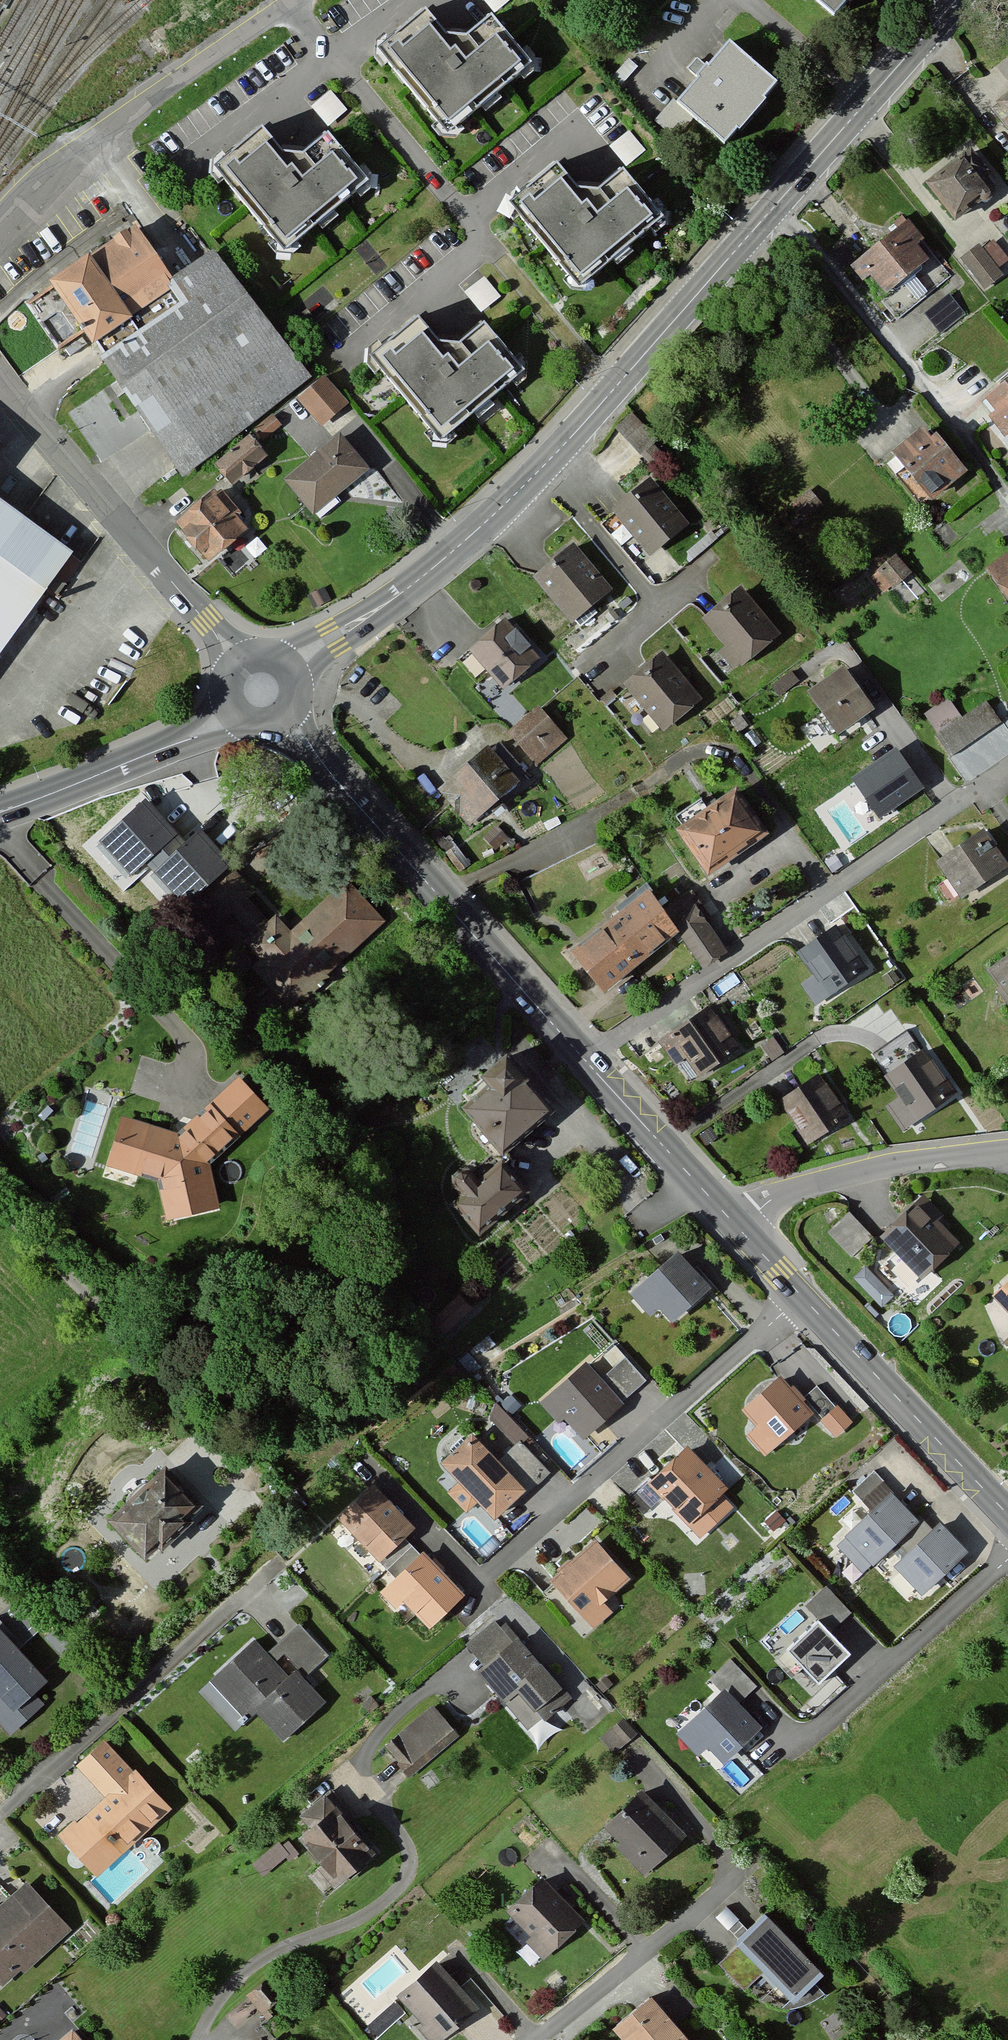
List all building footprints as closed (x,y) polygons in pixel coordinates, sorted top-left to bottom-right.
[(832,12),(842,0),(819,0),(832,12)] [(370,41),(443,129),(528,61),(485,7),(461,30),(441,27),(419,1),(370,41)] [(721,36),(672,93),(719,137),(770,76),(721,36)] [(331,84),(312,102),(330,120),(349,103),(331,84)] [(999,96),(1007,109),(1007,89),(999,96)] [(203,159),(275,247),(360,179),(318,125),(294,148),(273,145),(252,119),(203,159)] [(968,145),(923,178),(954,220),(999,186),(968,145)] [(502,200),(575,288),(660,219),(617,166),(593,189),(573,186),(551,160),(502,200)] [(870,255),(853,269),(863,280),(869,276),(881,294),(927,257),(914,242),(920,237),(909,222),(891,237),(870,255)] [(135,230),(29,306),(61,352),(89,333),(183,464),(305,376),(219,257),(176,287),(135,230)] [(927,257),(881,294),(902,320),(954,279),(920,237),(914,242),(927,257)] [(999,272),(977,243),(960,256),(982,285),(999,272)] [(965,314),(948,294),(924,313),(941,333),(965,314)] [(361,352),(434,440),(519,371),(476,317),(452,340),(431,338),(410,312),(361,352)] [(346,400),(320,372),(252,429),(263,441),(299,406),(319,425),(346,400)] [(986,398),(995,410),(986,417),(1004,438),(1007,434),(1007,380),(986,398)] [(968,471),(928,422),(885,457),(925,506),(968,471)] [(249,428),(210,458),(228,481),(266,451),(249,428)] [(336,431),(280,478),(312,517),(368,472),(336,431)] [(651,475),(610,507),(648,555),(689,523),(651,475)] [(169,520),(202,561),(248,527),(211,486),(169,520)] [(45,590),(58,600),(85,563),(0,502),(0,652),(45,590)] [(590,607),(609,590),(568,541),(525,576),(572,633),(595,613),(590,607)] [(985,565),(1007,598),(1007,549),(985,565)] [(910,575),(892,550),(838,591),(856,615),(910,575)] [(741,583),(700,617),(725,648),(719,653),(734,671),(782,632),(741,583)] [(542,663),(505,615),(456,661),(492,707),(542,663)] [(618,683),(662,732),(701,698),(660,650),(618,683)] [(872,707),(841,663),(804,688),(835,732),(872,707)] [(946,697),(923,714),(953,755),(994,725),(979,704),(960,717),(946,697)] [(566,738),(533,704),(503,733),(536,765),(566,738)] [(433,788),(469,823),(516,783),(485,744),(433,788)] [(922,787),(896,749),(852,780),(878,817),(922,787)] [(733,787),(671,828),(705,876),(765,834),(733,787)] [(177,835),(144,799),(97,842),(130,878),(177,835)] [(934,862),(947,880),(935,889),(950,911),(1007,870),(1007,868),(981,829),(934,862)] [(232,866),(199,831),(153,874),(186,909),(232,866)] [(349,879),(290,931),(275,914),(239,946),(292,1005),(387,922),(349,879)] [(646,891),(567,951),(598,994),(678,933),(673,925),(646,891)] [(718,946),(694,911),(673,925),(678,933),(696,960),(718,946)] [(833,922),(794,950),(825,993),(864,965),(833,922)] [(986,970),(1007,1000),(1007,954),(986,970)] [(711,1009),(660,1048),(675,1067),(685,1060),(699,1078),(740,1047),(711,1009)] [(922,1049),(885,1076),(899,1095),(884,1105),(902,1130),(954,1093),(922,1049)] [(501,1051),(471,1075),(484,1091),(461,1110),(497,1153),(550,1110),(501,1051)] [(819,1074),(779,1102),(810,1146),(850,1118),(819,1074)] [(266,1109),(234,1077),(171,1134),(118,1117),(102,1167),(152,1183),(158,1225),(219,1211),(209,1165),(266,1109)] [(519,1191),(494,1162),(469,1183),(461,1175),(448,1186),(457,1195),(449,1202),(474,1230),(519,1191)] [(959,1245),(918,1203),(877,1238),(922,1281),(959,1245)] [(675,1250),(628,1293),(647,1320),(659,1312),(673,1326),(710,1290),(675,1250)] [(990,1295),(1007,1314),(1007,1278),(990,1295)] [(475,1314),(458,1297),(431,1324),(449,1341),(475,1314)] [(600,1381),(582,1365),(538,1403),(556,1425),(562,1419),(582,1440),(646,1384),(626,1362),(600,1381)] [(779,1379),(741,1412),(754,1427),(746,1435),(766,1458),(812,1416),(779,1379)] [(819,1382),(804,1389),(812,1406),(827,1399),(819,1382)] [(836,1406),(820,1421),(836,1438),(852,1423),(836,1406)] [(471,1435),(440,1463),(458,1482),(448,1491),(467,1512),(478,1503),(494,1521),(524,1493),(471,1435)] [(685,1445),(644,1485),(700,1542),(732,1510),(720,1498),(729,1490),(685,1445)] [(163,1462),(105,1516),(146,1559),(204,1505),(163,1462)] [(416,1529),(372,1484),(339,1517),(398,1577),(383,1592),(398,1607),(404,1601),(433,1630),(470,1594),(424,1548),(420,1552),(406,1538),(416,1529)] [(888,1494),(837,1546),(866,1574),(897,1543),(917,1524),(888,1494)] [(917,1524),(897,1543),(908,1553),(893,1568),(921,1597),(967,1553),(938,1522),(926,1533),(917,1524)] [(594,1542),(545,1584),(588,1633),(612,1612),(602,1601),(626,1580),(594,1542)] [(819,1626),(776,1665),(791,1682),(802,1673),(815,1688),(851,1656),(832,1635),(855,1615),(827,1584),(802,1606),(819,1626)] [(0,1604),(0,1726),(9,1735),(42,1704),(32,1694),(48,1679),(21,1650),(48,1625),(15,1590),(0,1604)] [(495,1620),(467,1645),(485,1664),(479,1670),(505,1699),(521,1685),(547,1714),(565,1698),(495,1620)] [(326,1656),(298,1626),(271,1651),(253,1632),(205,1677),(247,1722),(256,1713),(285,1744),(328,1703),(303,1676),(326,1656)] [(757,1690),(729,1659),(707,1678),(723,1695),(681,1733),(718,1772),(760,1733),(737,1708),(757,1690)] [(431,1706),(387,1743),(407,1767),(451,1730),(431,1706)] [(622,1715),(599,1734),(615,1754),(638,1734),(622,1715)] [(103,1737),(73,1765),(102,1796),(62,1834),(99,1873),(169,1807),(103,1737)] [(329,1790),(301,1815),(307,1828),(296,1838),(335,1882),(370,1851),(346,1824),(353,1817),(329,1790)] [(640,1790),(607,1824),(623,1840),(617,1846),(647,1874),(686,1834),(640,1790)] [(255,1858),(265,1870),(297,1843),(287,1831),(255,1858)] [(544,1879),(509,1911),(530,1934),(524,1940),(544,1961),(585,1923),(544,1879)] [(0,1906),(0,1986),(3,1989),(70,1932),(27,1883),(0,1906)] [(821,1977),(764,1918),(716,1964),(743,1992),(760,1976),(790,2007),(821,1977)] [(397,1996),(433,2039),(443,2039),(479,2010),(439,1962),(397,1996)] [(263,1973),(248,1989),(268,2008),(284,1992),(263,1973)] [(611,2024),(624,2039),(685,2039),(672,2025),(695,2006),(678,1985),(658,2003),(649,1993),(611,2024)] [(69,2032),(60,2039),(77,2039),(69,2032)]
